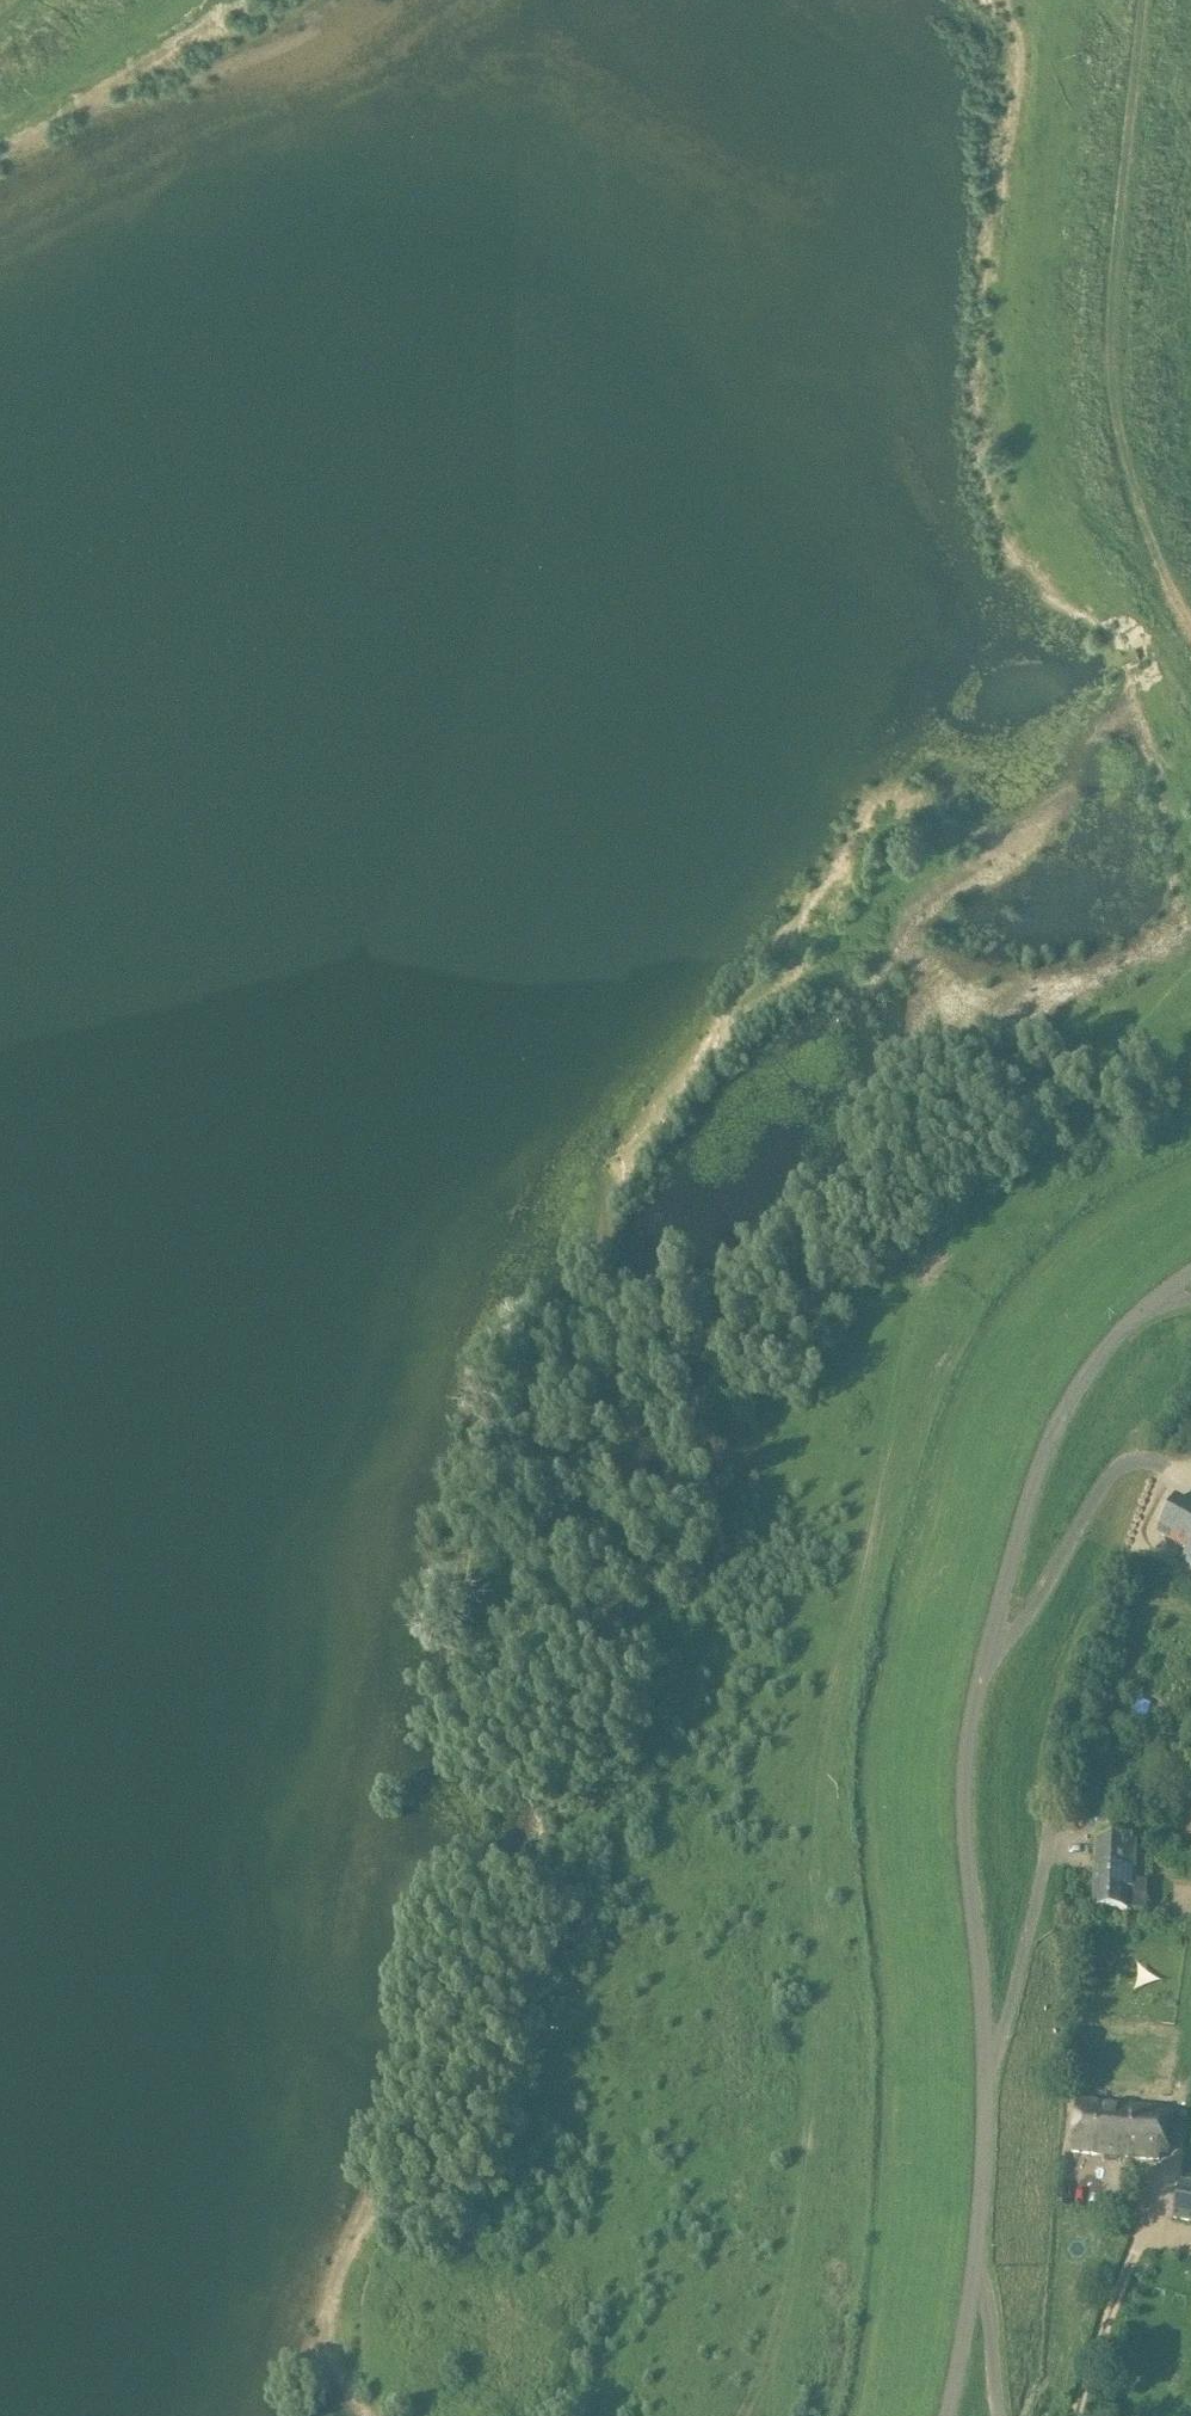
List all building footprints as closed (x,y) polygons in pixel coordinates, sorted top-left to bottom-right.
[(1179,1497),(1158,1534),(1188,1551),(1182,1560),(1190,1565),(1190,1504),(1179,1497)] [(1134,1889),(1135,1869),(1136,1838),(1097,1837),(1095,1909),(1128,1910),(1128,1889),(1134,1889)] [(1163,2109),(1078,2101),(1073,2151),(1158,2160),(1163,2109)] [(1181,2180),(1174,2220),(1190,2223),(1190,2182),(1181,2180)]
